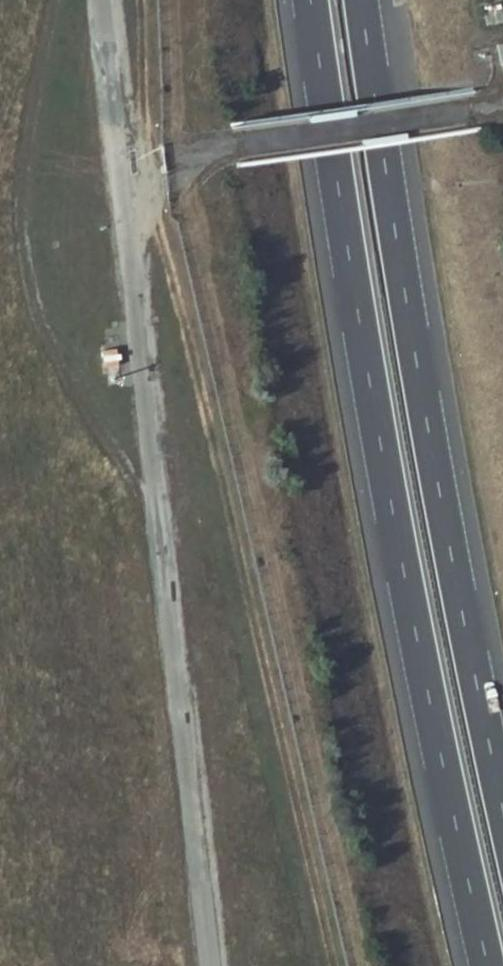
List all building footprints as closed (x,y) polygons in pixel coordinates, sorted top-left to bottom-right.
[(113,348),(102,349),(103,362),(114,362),(113,348)]
